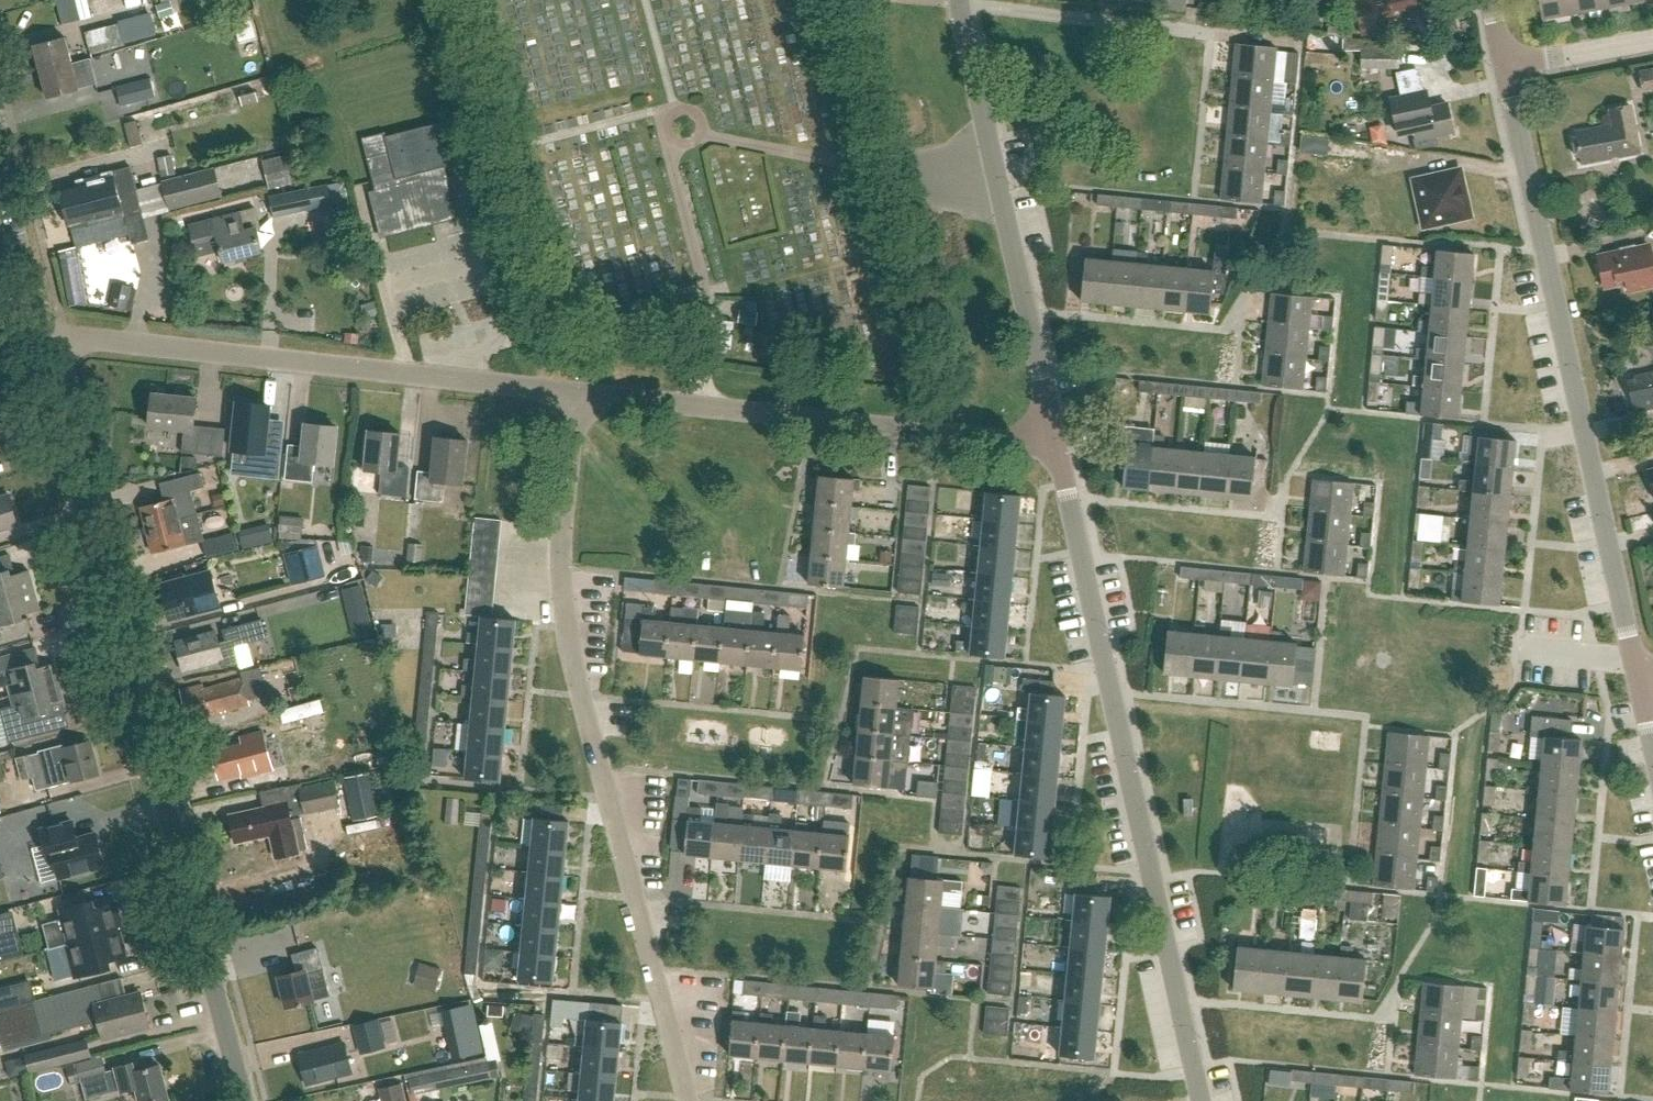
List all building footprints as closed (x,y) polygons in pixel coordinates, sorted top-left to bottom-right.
[(68,25),(97,16),(92,0),(60,0),(68,25)] [(1187,12),(1188,0),(1159,0),(1158,9),(1187,12)] [(1356,3),(1362,34),(1395,27),(1393,19),(1427,11),(1424,0),(1368,0),(1356,3)] [(1542,19),(1648,0),(1539,0),(1542,19)] [(158,5),(161,17),(174,13),(170,2),(158,5)] [(139,19),(86,33),(91,56),(132,46),(129,35),(141,32),(139,19)] [(1357,25),(1331,21),(1329,33),(1355,37),(1357,25)] [(66,39),(34,47),(41,73),(73,65),(66,39)] [(1277,47),(1237,44),(1234,75),(1274,79),(1277,47)] [(1399,45),(1361,45),(1361,69),(1399,69),(1399,45)] [(1300,58),(1290,57),(1287,83),(1297,84),(1300,58)] [(80,91),(80,90),(98,85),(91,60),(73,65),(41,73),(48,99),(80,91)] [(1639,72),(1643,91),(1652,89),(1652,69),(1639,72)] [(1271,110),(1274,79),(1234,75),(1231,106),(1271,110)] [(156,97),(152,80),(118,89),(122,106),(156,97)] [(1447,104),(1430,107),(1427,91),(1413,94),(1391,99),(1398,135),(1415,131),(1416,139),(1413,140),(1416,151),(1439,146),(1437,137),(1454,133),(1447,104)] [(1296,101),(1286,100),(1284,114),(1294,115),(1296,101)] [(1268,141),(1271,110),(1231,106),(1228,137),(1268,141)] [(1576,137),(1572,138),(1576,156),(1580,156),(1581,165),(1619,158),(1621,168),(1641,164),(1639,154),(1646,153),(1639,119),(1633,120),(1630,106),(1610,110),(1613,124),(1574,131),(1576,137)] [(363,138),(371,171),(377,196),(385,231),(407,226),(409,230),(410,230),(409,225),(451,215),(451,214),(440,169),(475,160),(464,117),(387,136),(386,132),(363,138)] [(127,123),(133,147),(144,144),(138,120),(127,123)] [(1380,141),(1394,141),(1394,122),(1380,122),(1380,141)] [(1293,131),(1283,130),(1281,144),(1292,145),(1293,131)] [(1302,135),(1300,151),(1325,154),(1327,138),(1302,135)] [(1265,171),(1268,141),(1228,137),(1225,167),(1265,171)] [(262,161),(269,189),(299,181),(291,153),(262,161)] [(174,155),(160,158),(164,176),(178,173),(174,155)] [(1290,162),(1280,161),(1278,174),(1288,175),(1290,162)] [(1262,203),(1264,189),(1274,190),(1274,182),(1264,181),(1265,171),(1225,167),(1222,199),(1262,203)] [(79,187),(61,192),(66,209),(119,196),(119,198),(122,197),(123,198),(138,194),(131,168),(78,182),(79,187)] [(222,196),(221,193),(215,170),(163,183),(170,210),(222,196)] [(1460,170),(1415,180),(1425,225),(1470,215),(1460,170)] [(331,204),(327,182),(272,195),(277,217),(331,204)] [(1277,191),(1275,204),(1285,205),(1287,192),(1277,191)] [(66,209),(70,226),(88,222),(89,227),(124,218),(126,227),(127,226),(132,245),(150,240),(138,194),(123,198),(122,197),(119,198),(119,196),(66,209)] [(1117,207),(1118,196),(1098,194),(1097,205),(1117,207)] [(1143,209),(1144,199),(1124,197),(1123,207),(1143,209)] [(1169,201),(1149,199),(1148,210),(1168,212),(1169,201)] [(1194,214),(1195,204),(1175,202),(1174,212),(1194,214)] [(1238,208),(1200,204),(1199,215),(1237,218),(1238,208)] [(239,258),(262,253),(256,230),(260,229),(255,209),(213,219),(213,220),(190,226),(197,256),(220,251),(223,262),(224,262),(226,267),(240,263),(239,258)] [(1383,244),(1381,263),(1392,264),(1394,245),(1383,244)] [(1628,291),(1652,286),(1652,263),(1649,246),(1634,249),(1634,246),(1620,249),(1621,252),(1598,257),(1605,287),(1626,283),(1628,291)] [(1423,276),(1435,277),(1435,278),(1472,282),(1475,254),(1438,250),(1436,266),(1424,265),(1423,276)] [(1148,253),(1138,252),(1137,263),(1133,306),(1158,308),(1162,266),(1147,264),(1148,253)] [(79,255),(60,259),(69,305),(88,302),(79,255)] [(1112,261),(1085,258),(1081,301),(1107,303),(1112,261)] [(1214,260),(1213,271),(1188,268),(1184,311),(1210,313),(1212,293),(1224,294),(1227,261),(1214,260)] [(1137,263),(1112,261),(1107,303),(1133,306),(1137,263)] [(1188,268),(1162,266),(1158,308),(1184,311),(1188,268)] [(1379,290),(1390,292),(1392,272),(1381,271),(1379,290)] [(1432,305),(1469,309),(1472,282),(1435,278),(1434,293),(1422,292),(1420,303),(1432,304),(1432,305)] [(114,284),(109,305),(131,309),(136,288),(114,284)] [(1313,297),(1273,293),(1269,323),(1310,328),(1313,297)] [(1378,299),(1376,318),(1387,319),(1389,300),(1378,299)] [(1420,331),(1430,331),(1430,332),(1467,336),(1469,309),(1432,305),(1431,320),(1421,319),(1420,331)] [(756,326),(757,315),(741,313),(740,324),(756,326)] [(1334,316),(1324,315),(1323,329),(1332,330),(1334,316)] [(723,323),(720,351),(732,352),(735,324),(723,323)] [(1266,353),(1307,358),(1310,328),(1269,323),(1266,353)] [(1391,339),(1416,339),(1416,324),(1392,324),(1391,339)] [(1375,326),(1374,346),(1384,347),(1386,327),(1375,326)] [(1417,358),(1427,359),(1427,360),(1464,363),(1467,336),(1430,332),(1428,348),(1418,347),(1417,358)] [(1331,347),(1321,345),(1320,360),(1329,361),(1331,347)] [(1266,353),(1263,384),(1303,388),(1307,358),(1266,353)] [(1373,354),(1371,373),(1382,374),(1384,355),(1373,354)] [(1415,385),(1424,386),(1424,387),(1461,391),(1464,363),(1427,360),(1425,375),(1416,374),(1415,385)] [(1634,375),(1634,378),(1628,379),(1635,412),(1652,408),(1652,371),(1634,375)] [(233,375),(231,386),(255,389),(256,378),(233,375)] [(1328,377),(1318,376),(1316,390),(1326,391),(1328,377)] [(1160,382),(1140,380),(1139,391),(1159,393),(1160,382)] [(1370,381),(1368,400),(1379,401),(1381,382),(1370,381)] [(1164,394),(1184,396),(1185,385),(1165,383),(1164,394)] [(1209,398),(1210,387),(1190,385),(1189,396),(1209,398)] [(1412,413),(1421,414),(1421,415),(1459,418),(1461,391),(1424,387),(1423,403),(1414,402),(1412,413)] [(1235,400),(1236,390),(1216,388),(1215,399),(1235,400)] [(1261,392),(1241,390),(1240,401),(1260,403),(1261,392)] [(197,398),(153,394),(150,426),(185,430),(183,453),(223,457),(226,429),(195,426),(197,398)] [(267,442),(269,424),(271,407),(239,403),(234,451),(250,453),(248,472),(279,476),(283,443),(267,442)] [(11,436),(4,406),(0,407),(0,439),(11,436)] [(1438,458),(1442,423),(1426,422),(1423,457),(1438,458)] [(285,479),(313,482),(315,463),(333,464),(337,428),(305,425),(302,455),(288,454),(285,479)] [(1480,436),(1504,439),(1505,430),(1482,428),(1473,427),(1473,435),(1480,436)] [(379,494),(406,497),(409,468),(396,467),(399,434),(369,431),(365,470),(381,471),(379,494)] [(1471,435),(1469,452),(1464,451),(1462,463),(1477,464),(1514,468),(1517,440),(1504,439),(1471,435)] [(416,499),(443,501),(445,482),(464,484),(468,441),(436,438),(433,472),(419,471),(416,499)] [(1126,444),(1122,487),(1149,489),(1153,447),(1126,444)] [(1178,449),(1153,447),(1149,489),(1174,492),(1178,449)] [(1200,494),(1204,452),(1178,449),(1174,492),(1200,494)] [(1225,497),(1229,454),(1204,452),(1200,494),(1225,497)] [(1253,485),(1266,487),(1268,460),(1255,459),(1256,457),(1229,454),(1225,497),(1251,499),(1253,485)] [(1423,458),(1421,477),(1431,479),(1433,459),(1423,458)] [(1474,491),(1511,495),(1514,468),(1477,464),(1474,491)] [(197,513),(191,491),(205,487),(201,473),(160,484),(165,502),(141,508),(146,526),(197,513)] [(861,491),(862,479),(820,475),(817,503),(851,506),(853,491),(861,491)] [(1354,483),(1313,479),(1310,510),(1351,514),(1354,483)] [(908,498),(930,500),(931,486),(909,484),(908,498)] [(1420,486),(1418,505),(1428,506),(1430,487),(1420,486)] [(1019,523),(1021,495),(987,491),(984,519),(1019,523)] [(1471,519),(1508,523),(1511,495),(1474,491),(1471,519)] [(223,493),(214,495),(216,505),(225,503),(223,493)] [(17,526),(9,495),(0,497),(0,530),(17,526)] [(929,513),(930,500),(908,498),(906,511),(929,513)] [(1374,517),(1375,503),(1364,502),(1363,516),(1374,517)] [(849,533),(851,506),(817,503),(814,529),(849,533)] [(1307,540),(1348,544),(1351,514),(1310,510),(1307,540)] [(928,527),(929,513),(906,511),(905,525),(928,527)] [(196,536),(202,534),(197,513),(146,526),(153,553),(198,542),(196,536)] [(1417,513),(1415,532),(1426,533),(1428,514),(1417,513)] [(307,517),(282,515),(281,530),(306,531),(307,517)] [(501,532),(503,520),(476,517),(475,529),(501,532)] [(1016,549),(1019,523),(984,519),(981,546),(1016,549)] [(1468,546),(1505,550),(1508,523),(1471,519),(1468,546)] [(926,540),(928,527),(905,525),(904,538),(926,540)] [(245,548),(255,545),(251,527),(240,530),(245,548)] [(403,529),(386,528),(385,541),(402,543),(403,529)] [(501,532),(475,529),(474,542),(500,544),(501,532)] [(856,533),(849,533),(814,529),(812,556),(846,559),(848,545),(855,545),(856,533)] [(236,532),(205,541),(210,558),(241,549),(236,532)] [(1371,547),(1372,533),(1362,532),(1360,546),(1371,547)] [(925,554),(926,540),(904,538),(903,551),(925,554)] [(1304,571),(1345,575),(1348,544),(1307,540),(1304,571)] [(1414,540),(1412,559),(1423,560),(1425,541),(1414,540)] [(500,544),(474,542),(472,554),(499,556),(500,544)] [(409,543),(407,560),(421,562),(423,544),(409,543)] [(324,576),(316,546),(299,551),(307,581),(324,576)] [(362,546),(361,554),(364,554),(364,561),(373,562),(375,547),(362,546)] [(979,573),(1013,576),(1016,549),(981,546),(979,573)] [(1455,571),(1466,572),(1466,573),(1502,577),(1505,550),(1468,546),(1467,561),(1457,560),(1455,571)] [(881,551),(880,560),(891,561),(892,553),(881,551)] [(901,565),(924,567),(925,554),(903,551),(901,565)] [(499,556),(472,554),(471,566),(498,568),(499,556)] [(0,559),(0,599),(34,590),(28,570),(10,575),(9,571),(15,569),(11,556),(0,559)] [(809,584),(844,587),(846,559),(812,556),(809,584)] [(1359,563),(1357,576),(1367,577),(1369,564),(1359,563)] [(922,580),(924,567),(901,565),(900,578),(922,580)] [(471,566),(471,568),(470,578),(497,580),(498,568),(471,566)] [(1180,577),(1200,579),(1201,569),(1181,567),(1180,577)] [(1411,567),(1409,587),(1420,588),(1422,569),(1411,567)] [(1225,582),(1226,571),(1206,569),(1205,580),(1225,582)] [(1453,588),(1451,569),(1426,571),(1428,590),(1453,588)] [(1251,584),(1252,574),(1232,572),(1231,582),(1251,584)] [(934,573),(934,584),(947,584),(947,573),(934,573)] [(976,600),(1011,603),(1013,576),(979,573),(976,600)] [(1453,599),(1463,601),(1499,605),(1502,577),(1466,573),(1464,590),(1455,589),(1453,599)] [(1276,587),(1277,576),(1257,574),(1256,585),(1276,587)] [(218,604),(211,575),(161,588),(169,617),(218,604)] [(1303,579),(1283,577),(1282,587),(1302,589),(1303,579)] [(497,580),(470,578),(469,590),(495,592),(497,580)] [(899,592),(921,594),(922,580),(900,578),(899,592)] [(655,579),(653,593),(674,595),(676,582),(655,579)] [(681,582),(680,596),(701,598),(702,584),(681,582)] [(708,585),(706,599),(727,601),(729,587),(708,585)] [(735,588),(733,602),(754,604),(756,590),(735,588)] [(39,609),(34,590),(0,599),(0,639),(32,631),(28,617),(22,619),(21,614),(39,609)] [(495,592),(469,590),(468,602),(494,605),(495,592)] [(761,590),(760,604),(781,607),(782,593),(761,590)] [(787,607),(808,609),(809,595),(788,593),(787,607)] [(366,596),(346,600),(355,639),(375,634),(366,596)] [(974,626),(1008,630),(1011,603),(976,600),(974,626)] [(466,615),(482,616),(493,617),(494,605),(468,602),(466,615)] [(896,618),(919,620),(920,606),(897,604),(896,618)] [(640,652),(640,653),(668,656),(671,622),(670,622),(655,621),(657,608),(645,607),(643,621),(626,619),(623,651),(640,652)] [(698,625),(682,623),(684,609),(672,607),(670,622),(671,622),(668,656),(694,659),(698,625)] [(724,628),(721,661),(748,664),(751,631),(736,629),(738,610),(726,609),(724,628)] [(753,611),(751,631),(748,664),(775,667),(778,633),(764,632),(766,613),(753,611)] [(429,612),(429,615),(426,639),(437,640),(439,613),(429,612)] [(780,615),(778,633),(775,667),(802,670),(805,636),(789,634),(791,616),(780,615)] [(514,647),(516,620),(493,617),(482,616),(480,633),(467,632),(466,643),(479,644),(514,647)] [(895,632),(918,634),(919,620),(896,618),(895,632)] [(222,629),(224,640),(219,642),(216,632),(176,642),(183,671),(220,661),(222,668),(239,663),(234,646),(248,643),(265,638),(260,619),(222,629)] [(721,661),(724,628),(698,625),(694,659),(721,661)] [(957,653),(1006,658),(1008,630),(974,626),(972,642),(958,641),(957,653)] [(1220,626),(1219,635),(1215,678),(1241,681),(1245,638),(1231,637),(1232,627),(1220,626)] [(1168,630),(1163,673),(1190,676),(1194,633),(1168,630)] [(1270,640),(1270,641),(1266,683),(1293,686),(1293,683),(1312,685),(1316,648),(1296,646),(1297,643),(1281,642),(1282,631),(1271,630),(1270,640)] [(1194,633),(1190,676),(1215,678),(1219,635),(1194,633)] [(1241,681),(1266,683),(1270,641),(1270,640),(1245,638),(1241,681)] [(437,640),(426,639),(424,666),(434,667),(437,640)] [(248,643),(234,646),(239,663),(240,668),(253,664),(248,643)] [(476,671),(511,674),(514,647),(479,644),(477,660),(465,659),(464,670),(476,671)] [(7,656),(0,658),(0,689),(9,686),(11,695),(58,684),(59,683),(54,663),(36,668),(35,664),(40,662),(36,649),(7,656)] [(434,667),(424,666),(421,693),(432,694),(434,667)] [(1018,706),(1018,666),(987,666),(987,686),(997,686),(997,706),(1018,706)] [(259,667),(241,672),(243,678),(248,699),(266,694),(259,667)] [(474,698),(508,701),(511,674),(476,671),(475,686),(463,685),(461,697),(473,698),(474,698)] [(899,679),(865,676),(862,703),(897,707),(899,679)] [(203,684),(179,690),(187,722),(250,705),(248,699),(243,678),(204,688),(203,684)] [(1022,708),(1021,720),(1029,721),(1029,720),(1063,723),(1066,696),(1054,694),(1055,681),(1025,678),(1023,692),(1032,693),(1030,709),(1022,708)] [(58,684),(11,695),(13,705),(0,708),(0,710),(8,742),(44,733),(40,715),(47,713),(46,707),(64,703),(59,683),(58,684)] [(977,687),(955,685),(953,698),(975,700),(977,687)] [(298,686),(290,689),(293,701),(301,698),(298,686)] [(432,694),(421,693),(418,719),(429,720),(432,694)] [(471,724),(505,728),(508,701),(474,698),(473,698),(471,724)] [(952,712),(974,714),(975,700),(953,698),(952,712)] [(912,708),(897,707),(862,703),(860,730),(894,733),(895,719),(901,719),(911,720),(912,708)] [(950,725),(973,727),(974,714),(952,712),(950,725)] [(1572,720),(1533,716),(1531,735),(1545,737),(1542,764),(1579,768),(1582,739),(1570,738),(1572,720)] [(429,720),(418,719),(416,746),(426,747),(429,720)] [(894,733),(909,735),(911,720),(901,719),(895,719),(894,733)] [(1026,746),(1061,750),(1063,723),(1029,720),(1029,721),(1026,746)] [(468,751),(503,755),(505,728),(471,724),(468,751)] [(971,741),(973,727),(950,725),(949,738),(971,741)] [(894,733),(860,730),(857,756),(891,760),(893,744),(908,746),(909,735),(894,733)] [(243,744),(212,752),(219,778),(250,770),(251,775),(273,769),(263,731),(241,737),(243,744)] [(1430,735),(1390,731),(1387,763),(1426,767),(1430,735)] [(1492,731),(1490,750),(1500,751),(1502,732),(1492,731)] [(970,754),(971,741),(949,738),(948,752),(970,754)] [(44,789),(97,775),(88,741),(61,748),(60,745),(36,751),(37,754),(29,756),(29,755),(13,759),(19,781),(41,776),(44,789)] [(413,774),(422,775),(424,775),(426,747),(416,746),(413,774)] [(1024,773),(1058,776),(1061,750),(1026,746),(1024,773)] [(465,779),(500,783),(503,755),(468,751),(465,779)] [(969,767),(970,754),(948,752),(946,765),(969,767)] [(1441,753),(1439,768),(1450,769),(1451,754),(1441,753)] [(854,784),(889,788),(891,760),(857,756),(854,784)] [(1489,758),(1487,777),(1498,778),(1499,759),(1489,758)] [(1423,797),(1426,767),(1387,763),(1384,793),(1423,797)] [(1577,795),(1579,768),(1542,764),(1540,791),(1577,795)] [(967,781),(969,767),(946,765),(945,779),(967,781)] [(381,815),(371,772),(344,778),(354,822),(381,815)] [(1021,800),(1056,803),(1058,776),(1024,773),(1021,800)] [(690,796),(692,780),(679,778),(677,795),(690,796)] [(966,794),(967,781),(945,779),(944,792),(966,794)] [(726,782),(699,780),(698,793),(725,796),(726,782)] [(918,780),(917,795),(937,797),(937,795),(938,783),(918,780)] [(234,843),(270,835),(275,859),(298,854),(289,811),(304,808),(305,814),(339,807),(334,781),(300,788),(299,784),(284,788),(284,787),(260,792),(263,809),(228,816),(234,843)] [(758,785),(747,784),(732,783),(730,797),(757,799),(758,785)] [(1438,785),(1436,800),(1446,801),(1448,786),(1438,785)] [(1486,785),(1484,804),(1495,806),(1497,786),(1486,785)] [(763,800),(772,801),(790,802),(791,789),(764,786),(763,800)] [(823,792),(800,789),(797,789),(795,803),(822,805),(823,792)] [(1537,818),(1574,822),(1577,795),(1540,791),(1537,818)] [(828,806),(853,808),(854,795),(829,792),(828,806)] [(944,792),(943,804),(942,805),(964,807),(966,794),(944,792)] [(1381,823),(1420,827),(1423,797),(1384,793),(1381,823)] [(1019,826),(1053,830),(1056,803),(1021,800),(1019,826)] [(716,821),(712,856),(739,859),(742,824),(727,822),(729,804),(717,803),(716,808),(715,821),(716,821)] [(685,853),(712,856),(716,821),(715,821),(701,820),(702,807),(690,805),(689,818),(685,853)] [(941,819),(963,821),(964,807),(942,805),(941,819)] [(491,813),(481,812),(478,840),(489,841),(491,813)] [(769,827),(768,826),(755,825),(756,815),(744,813),(742,824),(739,859),(766,861),(769,827)] [(769,827),(766,861),(792,864),(796,829),(780,828),(782,814),(770,813),(768,826),(769,827)] [(1481,832),(1492,833),(1494,814),(1483,813),(1481,832)] [(1444,830),(1445,817),(1435,816),(1433,829),(1444,830)] [(569,821),(534,817),(531,845),(566,848),(569,821)] [(1534,845),(1572,849),(1574,822),(1537,818),(1534,845)] [(941,819),(940,832),(962,834),(963,821),(941,819)] [(96,834),(77,839),(73,822),(67,823),(41,830),(49,862),(55,860),(59,877),(104,866),(96,834)] [(792,864),(819,867),(822,832),(806,830),(807,823),(797,822),(796,829),(792,864)] [(1378,853),(1417,857),(1420,827),(1381,823),(1378,853)] [(1019,826),(1016,854),(1050,857),(1053,830),(1019,826)] [(847,869),(850,835),(822,832),(819,867),(847,869)] [(489,841),(478,840),(476,866),(486,867),(489,841)] [(1481,840),(1479,859),(1489,860),(1491,841),(1481,840)] [(564,875),(566,848),(531,845),(529,871),(564,875)] [(1534,845),(1533,863),(1519,861),(1518,872),(1532,873),(1569,877),(1572,849),(1534,845)] [(1432,846),(1431,860),(1441,861),(1442,847),(1432,846)] [(1375,885),(1414,889),(1417,857),(1378,853),(1375,885)] [(982,860),(981,868),(986,873),(993,873),(994,861),(982,860)] [(486,867),(476,866),(473,893),(484,894),(486,867)] [(1478,867),(1476,887),(1486,888),(1488,868),(1478,867)] [(526,898),(561,901),(564,875),(529,871),(526,898)] [(1566,904),(1569,877),(1532,873),(1530,890),(1518,889),(1516,899),(1566,904)] [(965,882),(910,876),(907,904),(943,908),(944,891),(963,893),(965,882)] [(1438,891),(1439,877),(1429,876),(1427,890),(1438,891)] [(1269,893),(1270,882),(1250,880),(1249,891),(1269,893)] [(1296,885),(1276,883),(1275,894),(1295,896),(1296,885)] [(1022,887),(999,885),(997,899),(1020,901),(1022,887)] [(1321,887),(1301,885),(1300,896),(1320,898),(1321,887)] [(1347,890),(1327,888),(1326,899),(1346,901),(1347,890)] [(1371,903),(1372,892),(1352,890),(1349,919),(1367,921),(1368,903),(1371,903)] [(484,894),(473,893),(470,919),(481,920),(484,894)] [(1111,897),(1077,893),(1074,921),(1108,924),(1111,897)] [(975,894),(975,903),(990,904),(991,896),(975,894)] [(1382,922),(1396,923),(1398,924),(1401,896),(1385,894),(1382,922)] [(492,898),(491,910),(505,911),(506,899),(492,898)] [(524,925),(559,928),(561,901),(526,898),(524,925)] [(1019,914),(1020,903),(1020,901),(997,899),(996,912),(1019,914)] [(49,949),(67,944),(66,943),(69,942),(69,943),(119,930),(120,931),(123,930),(115,903),(94,908),(92,901),(60,909),(63,919),(43,924),(49,949)] [(940,933),(943,908),(907,904),(904,931),(940,934),(940,933)] [(1018,928),(1019,914),(996,912),(995,926),(1018,928)] [(16,930),(11,913),(0,916),(0,934),(16,930)] [(1301,917),(1299,938),(1316,939),(1317,919),(1301,917)] [(481,920),(470,919),(468,946),(478,947),(481,920)] [(1106,951),(1108,924),(1074,921),(1071,947),(1106,951)] [(1532,940),(1542,941),(1544,922),(1533,921),(1532,940)] [(521,951),(556,954),(559,928),(524,925),(521,951)] [(1588,925),(1586,942),(1572,941),(1571,952),(1585,953),(1622,957),(1624,929),(1588,925)] [(1016,941),(1018,928),(995,926),(994,939),(1016,941)] [(126,956),(120,931),(119,930),(69,943),(69,942),(66,943),(67,944),(75,977),(110,968),(108,961),(126,956)] [(940,934),(904,931),(902,958),(937,961),(939,944),(956,946),(957,935),(940,933),(940,934)] [(1015,955),(1016,941),(994,939),(992,953),(1015,955)] [(1025,943),(1023,961),(1037,962),(1038,944),(1025,943)] [(1351,945),(1341,944),(1340,957),(1336,999),(1362,1002),(1366,959),(1350,957),(1351,945)] [(468,946),(465,973),(476,974),(478,947),(468,946)] [(1237,946),(1233,989),(1259,992),(1263,949),(1237,946)] [(1068,974),(1103,978),(1106,951),(1071,947),(1068,974)] [(1529,967),(1539,968),(1541,949),(1531,948),(1529,967)] [(1263,949),(1259,992),(1285,994),(1289,952),(1263,949)] [(287,1009),(314,1002),(314,1001),(331,997),(324,972),(318,950),(293,956),(297,973),(279,977),(287,1009)] [(521,951),(518,979),(553,982),(556,954),(521,951)] [(1289,952),(1285,994),(1310,997),(1314,954),(1289,952)] [(1014,968),(1015,955),(992,953),(991,966),(1014,968)] [(1619,984),(1622,957),(1585,953),(1582,981),(1619,984)] [(1310,997),(1336,999),(1340,957),(1314,954),(1310,997)] [(947,962),(937,961),(902,958),(899,985),(934,988),(936,971),(946,972),(947,962)] [(1013,982),(1014,968),(991,966),(990,979),(1013,982)] [(1066,1001),(1100,1004),(1103,978),(1068,974),(1066,1001)] [(1528,975),(1526,994),(1537,995),(1539,976),(1528,975)] [(32,1001),(0,1009),(0,1041),(1,1046),(98,1021),(102,1039),(148,1027),(140,993),(126,997),(121,979),(98,985),(98,984),(32,1001)] [(988,993),(1011,995),(1013,982),(990,979),(988,993)] [(765,982),(744,980),(743,994),(763,996),(765,982)] [(1580,1008),(1616,1011),(1619,984),(1582,981),(1580,1008)] [(1465,986),(1425,982),(1422,1013),(1462,1017),(1465,986)] [(771,983),(769,997),(790,999),(791,985),(771,983)] [(163,988),(146,992),(149,1005),(166,1000),(163,988)] [(843,1004),(845,990),(824,988),(823,1002),(843,1004)] [(9,1006),(5,989),(0,990),(0,1008),(9,1006)] [(898,1010),(899,996),(877,994),(876,1007),(898,1010)] [(1020,997),(1019,1012),(1030,1013),(1031,997),(1020,997)] [(1558,1028),(1571,1027),(1569,999),(1536,1002),(1540,1049),(1559,1048),(1558,1028)] [(1063,1027),(1098,1031),(1100,1004),(1066,1001),(1063,1027)] [(1525,1003),(1523,1022),(1534,1023),(1536,1004),(1525,1003)] [(472,1005),(446,1010),(456,1058),(482,1053),(472,1005)] [(488,1005),(487,1015),(503,1016),(504,1006),(488,1005)] [(1485,1020),(1486,1006),(1477,1005),(1475,1020),(1485,1020)] [(1009,1022),(1010,1008),(987,1006),(986,1020),(1009,1022)] [(1577,1035),(1614,1039),(1616,1011),(1580,1008),(1577,1035)] [(734,1011),(730,1054),(757,1057),(761,1023),(760,1023),(745,1022),(746,1012),(734,1011)] [(516,1012),(513,1025),(530,1029),(533,1016),(516,1012)] [(814,1028),(798,1027),(800,1013),(788,1012),(787,1026),(784,1060),(811,1062),(814,1028)] [(544,1014),(534,1013),(531,1041),(542,1042),(544,1014)] [(1419,1043),(1459,1047),(1462,1017),(1422,1013),(1419,1043)] [(761,1023),(757,1057),(784,1060),(787,1026),(771,1024),(772,1015),(761,1014),(760,1023),(761,1023)] [(815,1015),(814,1028),(811,1062),(837,1065),(841,1031),(825,1029),(826,1016),(815,1015)] [(387,1048),(380,1019),(354,1025),(361,1054),(387,1048)] [(622,1022),(587,1019),(585,1039),(585,1047),(619,1050),(622,1022)] [(986,1020),(985,1034),(1007,1036),(1009,1022),(986,1020)] [(492,1023),(480,1025),(488,1061),(500,1059),(492,1023)] [(1060,1055),(1095,1059),(1098,1031),(1063,1027),(1060,1055)] [(1523,1030),(1521,1049),(1531,1050),(1533,1031),(1523,1030)] [(864,1068),(867,1034),(841,1031),(837,1065),(864,1068)] [(574,1045),(585,1047),(585,1039),(586,1034),(575,1033),(574,1045)] [(891,1070),(895,1036),(867,1034),(864,1068),(891,1070)] [(1577,1035),(1575,1051),(1559,1050),(1558,1061),(1574,1062),(1611,1066),(1614,1039),(1577,1035)] [(1474,1036),(1472,1049),(1482,1050),(1483,1037),(1474,1036)] [(32,1072),(94,1056),(90,1039),(27,1054),(32,1072)] [(542,1042),(531,1041),(529,1068),(539,1069),(542,1042)] [(307,1086),(338,1078),(353,1074),(344,1043),(299,1055),(307,1086)] [(1416,1075),(1456,1079),(1459,1047),(1419,1043),(1416,1075)] [(616,1077),(619,1050),(585,1047),(582,1073),(616,1077)] [(104,1055),(79,1062),(83,1081),(88,1097),(113,1090),(104,1055)] [(1520,1058),(1518,1076),(1529,1077),(1531,1059),(1520,1058)] [(491,1061),(470,1065),(474,1083),(495,1079),(500,1078),(496,1060),(491,1061)] [(79,1062),(65,1065),(70,1084),(75,1083),(83,1081),(79,1062)] [(1574,1062),(1573,1079),(1550,1077),(1549,1088),(1608,1094),(1611,1066),(1574,1062)] [(166,1098),(158,1065),(132,1072),(130,1064),(114,1069),(120,1093),(135,1088),(139,1100),(157,1100),(166,1098)] [(1479,1081),(1481,1067),(1471,1066),(1470,1080),(1479,1081)] [(539,1069),(529,1068),(526,1095),(537,1096),(539,1069)] [(1291,1081),(1311,1083),(1312,1072),(1292,1070),(1291,1081)] [(1317,1072),(1316,1083),(1336,1085),(1337,1074),(1317,1072)] [(434,1073),(410,1078),(414,1096),(438,1091),(434,1073)] [(589,1100),(614,1100),(616,1077),(582,1073),(579,1100),(589,1100)] [(1343,1075),(1342,1086),(1362,1088),(1363,1077),(1343,1075)] [(1388,1079),(1386,1079),(1368,1077),(1367,1088),(1387,1090),(1388,1079)] [(1414,1082),(1394,1080),(1393,1090),(1413,1092),(1414,1082)] [(402,1083),(379,1089),(382,1100),(407,1100),(402,1083)]
